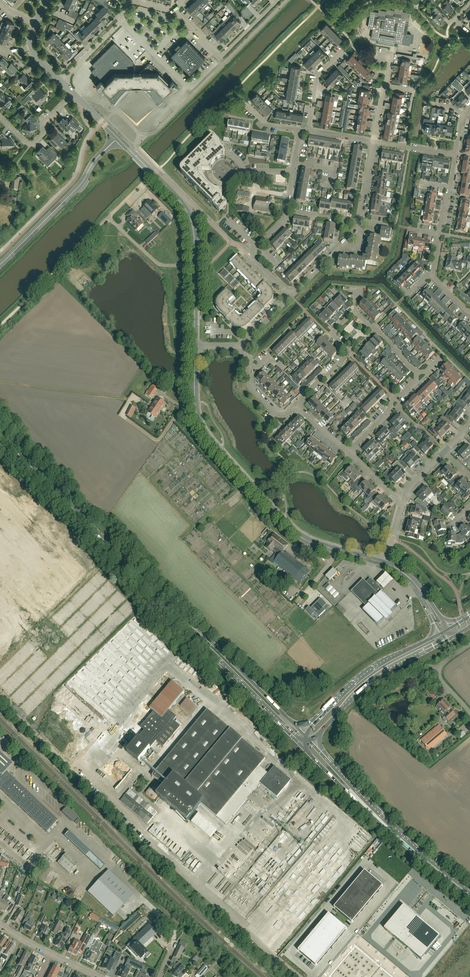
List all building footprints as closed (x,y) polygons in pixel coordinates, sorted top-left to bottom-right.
[(196,0),(194,0),(194,2),(192,4),(200,11),(201,10),(202,10),(203,9),(203,8),(202,7),(202,6),(204,9),(196,0)] [(204,0),(196,0),(204,9),(208,5),(207,4),(204,0)] [(453,10),(450,7),(452,4),(447,0),(443,4),(445,6),(442,9),(448,15),(453,10)] [(77,5),(74,4),(66,1),(64,6),(70,9),(67,15),(70,16),(73,10),(75,10),(77,5)] [(108,7),(104,2),(102,5),(103,6),(100,10),(106,17),(110,13),(106,9),(108,7)] [(200,11),(192,4),(188,8),(191,11),(189,13),(194,18),(196,15),(196,16),(200,12),(200,11)] [(439,25),(444,20),(440,16),(442,14),(436,7),(433,10),(435,12),(433,14),(435,16),(433,19),(439,25)] [(407,34),(408,22),(406,22),(406,20),(409,21),(410,13),(403,11),(403,9),(395,8),(395,10),(387,9),(387,11),(379,10),(379,12),(371,11),(368,27),(373,28),(371,38),(379,39),(379,41),(394,44),(395,42),(410,44),(411,34),(407,34)] [(106,17),(100,10),(98,9),(96,11),(98,12),(96,14),(97,16),(102,20),(106,17)] [(236,10),(231,15),(230,15),(228,17),(231,19),(237,26),(241,22),(237,18),(240,16),(236,10)] [(104,22),(102,20),(97,16),(94,20),(100,26),(104,22)] [(100,26),(94,20),(91,17),(89,19),(90,20),(88,22),(90,23),(96,30),(100,26)] [(231,19),(228,17),(224,20),(234,30),(235,30),(235,29),(235,28),(237,26),(231,19)] [(2,22),(1,24),(13,29),(14,27),(13,26),(14,24),(6,20),(5,23),(2,22)] [(234,30),(224,20),(220,24),(229,34),(232,31),(233,31),(234,30)] [(96,30),(90,23),(86,27),(92,34),(96,30)] [(13,29),(1,24),(0,26),(3,27),(2,30),(10,34),(11,31),(12,32),(13,29)] [(229,34),(220,24),(216,28),(226,38),(227,37),(227,36),(229,34)] [(324,34),(330,28),(326,24),(320,30),(324,34)] [(92,34),(86,27),(82,31),(89,37),(92,34)] [(226,39),(226,38),(216,28),(215,30),(215,31),(213,33),(212,31),(210,34),(217,41),(220,39),(222,41),(224,39),(225,39),(226,39)] [(328,38),(334,31),(330,28),(324,34),(328,38)] [(89,37),(82,31),(81,29),(79,31),(80,33),(78,35),(76,32),(73,34),(78,39),(80,37),(85,41),(89,37)] [(9,36),(10,34),(2,30),(1,33),(0,33),(0,35),(8,39),(10,36),(9,36)] [(332,42),(338,35),(334,31),(328,38),(332,42)] [(57,37),(59,35),(57,33),(55,35),(53,33),(47,39),(51,43),(57,37)] [(0,35),(0,41),(5,44),(6,41),(7,41),(8,39),(0,35)] [(55,47),(61,40),(59,39),(61,37),(59,35),(57,37),(51,43),(55,47)] [(342,39),(338,35),(332,42),(336,46),(342,39)] [(58,51),(65,44),(61,40),(55,47),(58,51)] [(205,58),(187,40),(181,45),(179,43),(175,47),(177,49),(172,55),(190,73),(205,58)] [(94,67),(91,71),(98,79),(94,83),(114,104),(116,100),(117,99),(120,96),(121,94),(124,91),(125,90),(129,87),(133,83),(137,83),(140,83),(144,87),(148,90),(149,91),(152,94),(153,96),(156,99),(159,104),(172,90),(174,92),(179,88),(172,80),(170,83),(150,62),(140,72),(137,72),(133,72),(133,61),(114,42),(92,65),(94,67)] [(62,54),(69,48),(65,44),(58,51),(62,54)] [(70,47),(69,48),(62,54),(66,58),(71,54),(73,56),(77,51),(75,49),(72,52),(71,50),(72,49),(70,47)] [(320,48),(316,52),(322,58),(326,54),(320,48)] [(322,58),(316,52),(312,56),(318,62),(322,58)] [(350,65),(356,58),(354,56),(356,55),(354,53),(346,61),(350,65)] [(318,62),(312,56),(308,60),(315,66),(318,62)] [(8,63),(3,57),(0,60),(0,68),(1,69),(3,68),(11,75),(17,69),(11,63),(10,64),(8,63)] [(354,68),(362,60),(360,59),(358,60),(356,58),(350,65),(354,68)] [(315,66),(308,60),(304,63),(311,70),(315,66)] [(358,72),(364,66),(362,64),(363,62),(362,60),(354,68),(358,72)] [(361,76),(369,68),(368,66),(366,68),(364,66),(358,72),(361,76)] [(371,70),(369,68),(361,76),(360,78),(363,81),(365,81),(365,80),(367,82),(372,78),(369,76),(372,74),(369,72),(371,70)] [(420,75),(408,73),(409,70),(398,68),(397,71),(399,71),(399,74),(408,76),(416,77),(419,78),(420,75)] [(337,69),(333,72),(339,79),(343,75),(337,69)] [(339,79),(333,72),(329,76),(335,83),(339,79)] [(32,78),(31,79),(29,77),(27,78),(23,74),(19,79),(22,83),(21,84),(27,89),(34,82),(33,82),(35,81),(32,78)] [(407,81),(408,76),(399,74),(399,77),(396,76),(396,79),(399,80),(399,83),(408,84),(408,81),(407,81)] [(335,83),(329,76),(325,80),(331,86),(335,83)] [(462,92),(462,93),(460,91),(462,89),(457,84),(455,86),(459,91),(456,94),(465,103),(469,99),(462,92)] [(371,93),(372,90),(369,90),(370,86),(364,85),(363,85),(363,89),(361,88),(360,94),(368,95),(369,93),(371,93)] [(45,94),(40,88),(33,95),(31,92),(26,97),(31,101),(34,98),(41,104),(45,99),(43,97),(45,94)] [(338,98),(339,94),(337,94),(337,92),(332,91),(330,91),(329,94),(324,93),(324,95),(326,96),(325,99),(334,100),(335,98),(338,98)] [(8,97),(6,95),(5,96),(1,92),(0,94),(0,100),(1,101),(0,101),(0,103),(4,108),(11,101),(11,100),(11,99),(11,98),(10,97),(9,97),(8,97)] [(404,97),(405,94),(394,92),(394,95),(391,95),(391,97),(393,98),(393,101),(401,102),(402,97),(404,97)] [(254,103),(261,97),(257,93),(250,99),(254,103)] [(465,103),(456,94),(452,97),(449,99),(457,106),(459,104),(461,106),(465,103)] [(258,107),(265,101),(261,97),(254,103),(258,107)] [(262,111),(268,105),(265,101),(258,107),(262,111)] [(369,106),(367,106),(360,105),(358,105),(355,104),(355,107),(360,108),(359,110),(370,112),(371,110),(368,109),(369,106)] [(272,109),(268,105),(262,111),(266,115),(272,109)] [(36,128),(32,123),(37,118),(32,113),(25,120),(28,123),(26,124),(27,125),(24,129),(30,135),(36,128)] [(72,118),(69,121),(67,119),(65,120),(63,118),(58,123),(65,129),(69,129),(72,132),(73,132),(77,129),(79,131),(83,128),(72,118)] [(430,132),(432,120),(424,118),(423,126),(425,126),(425,131),(430,132)] [(58,144),(60,146),(61,147),(66,142),(57,132),(49,140),(55,146),(58,144)] [(257,143),(259,135),(253,134),(252,141),(251,141),(250,146),(253,147),(254,143),(257,143)] [(14,143),(9,138),(1,138),(0,137),(0,142),(2,142),(2,148),(9,148),(14,143)] [(212,175),(212,174),(211,171),(212,170),(212,169),(212,168),(212,167),(213,166),(213,165),(214,164),(214,163),(215,162),(216,161),(217,161),(218,160),(219,159),(220,159),(221,159),(222,158),(223,158),(224,158),(224,148),(223,148),(222,148),(219,143),(220,143),(213,137),(210,140),(212,141),(208,145),(207,144),(207,143),(206,144),(207,144),(208,145),(204,148),(203,147),(197,153),(198,154),(194,158),(193,157),(193,158),(193,157),(194,158),(190,162),(189,161),(183,167),(184,169),(184,173),(183,175),(189,181),(190,180),(194,184),(193,185),(193,184),(192,185),(193,185),(194,184),(198,187),(197,189),(203,195),(204,193),(208,197),(207,198),(206,198),(207,199),(207,198),(208,197),(211,201),(210,202),(216,208),(217,208),(217,207),(218,207),(219,206),(220,206),(221,206),(221,207),(222,207),(223,207),(224,208),(224,209),(225,209),(225,210),(226,210),(226,205),(227,204),(226,203),(226,184),(225,184),(223,184),(222,184),(221,183),(220,183),(219,183),(218,182),(217,181),(216,181),(215,180),(214,179),(214,178),(213,177),(213,176),(212,175)] [(67,143),(70,146),(73,149),(75,146),(69,140),(67,143)] [(56,154),(50,148),(47,151),(43,147),(38,151),(48,162),(53,157),(56,154)] [(375,177),(375,179),(387,181),(388,176),(382,175),(382,174),(378,173),(378,174),(380,175),(379,178),(375,177)] [(20,176),(12,175),(11,181),(12,182),(12,184),(10,184),(10,189),(18,189),(20,176)] [(270,212),(272,198),(268,197),(268,198),(256,196),(254,209),(270,212)] [(461,205),(469,206),(469,207),(469,198),(465,197),(464,200),(461,199),(460,202),(461,202),(461,205)] [(151,216),(159,209),(155,205),(156,205),(154,202),(153,203),(150,200),(143,207),(144,208),(141,211),(148,218),(151,215),(151,216)] [(384,213),(385,209),(380,208),(372,206),(371,212),(376,213),(376,214),(375,216),(387,218),(387,215),(386,213),(384,213)] [(133,210),(131,212),(126,216),(129,219),(127,221),(137,231),(143,224),(136,218),(139,216),(133,210)] [(171,221),(163,213),(160,215),(169,224),(171,221)] [(437,221),(438,219),(424,216),(423,222),(424,222),(423,224),(429,225),(429,223),(432,223),(432,220),(437,221)] [(286,229),(282,233),(288,239),(292,235),(286,229)] [(390,242),(392,231),(382,229),(381,232),(380,232),(379,235),(381,235),(380,239),(380,240),(390,242)] [(288,239),(282,233),(278,236),(284,243),(288,239)] [(424,250),(426,236),(424,235),(423,240),(420,240),(418,251),(419,251),(419,249),(424,250)] [(284,243),(278,236),(274,240),(280,247),(284,243)] [(428,241),(429,236),(426,236),(424,250),(423,253),(426,254),(427,250),(429,251),(429,250),(432,250),(433,243),(431,242),(428,241)] [(378,249),(380,240),(380,239),(371,237),(370,240),(369,240),(368,243),(369,243),(369,248),(378,249)] [(280,247),(274,240),(270,244),(276,251),(280,247)] [(320,242),(316,246),(322,252),(326,248),(320,242)] [(322,252),(316,246),(312,250),(318,256),(322,252)] [(377,260),(378,249),(369,248),(368,251),(367,251),(366,254),(367,254),(367,257),(367,258),(377,260)] [(318,256),(312,250),(308,254),(314,260),(318,256)] [(314,260),(308,254),(304,257),(311,264),(314,260)] [(235,268),(242,261),(238,256),(230,263),(235,268)] [(350,259),(347,258),(347,257),(344,256),(344,258),(340,257),(338,267),(349,269),(349,267),(350,259)] [(454,270),(457,258),(448,256),(446,268),(454,270)] [(468,257),(464,256),(463,261),(456,259),(457,258),(454,270),(454,269),(461,271),(463,264),(466,265),(467,262),(469,263),(469,257),(468,256),(468,257)] [(311,264),(304,257),(300,261),(307,268),(311,264)] [(360,269),(361,259),(358,259),(358,257),(355,257),(355,258),(350,257),(350,259),(349,267),(360,269)] [(376,266),(377,260),(367,258),(367,257),(363,257),(363,259),(361,259),(360,269),(365,270),(366,264),(376,266)] [(250,269),(242,261),(235,268),(243,276),(250,269)] [(307,268),(300,261),(297,265),(303,271),(307,268)] [(414,262),(410,266),(417,272),(419,270),(423,274),(424,272),(414,262)] [(429,265),(430,263),(422,262),(421,266),(425,270),(429,265)] [(303,271),(297,265),(293,269),(299,275),(303,271)] [(415,274),(417,272),(410,266),(407,270),(417,280),(418,278),(415,274)] [(417,280),(407,270),(405,268),(401,272),(403,273),(409,280),(411,278),(415,281),(417,280)] [(224,278),(229,274),(225,269),(220,274),(224,278)] [(257,276),(250,269),(243,276),(250,283),(257,276)] [(299,275),(293,269),(289,273),(295,279),(299,275)] [(295,279),(289,273),(285,277),(291,283),(295,279)] [(407,282),(409,280),(403,273),(399,277),(409,287),(410,288),(412,287),(407,282)] [(230,284),(235,279),(230,275),(225,279),(230,284)] [(265,284),(257,276),(250,283),(258,291),(265,284)] [(409,287),(399,277),(395,281),(393,282),(400,288),(401,287),(402,288),(404,285),(407,289),(409,287)] [(234,288),(239,284),(236,280),(231,285),(234,288)] [(272,291),(271,289),(265,284),(258,291),(263,296),(273,296),(273,294),(273,293),(272,292),(272,291)] [(425,300),(432,293),(428,289),(426,291),(425,290),(423,291),(422,290),(420,293),(422,295),(421,296),(425,300)] [(227,290),(219,298),(218,299),(218,300),(217,302),(217,303),(217,304),(227,305),(227,304),(234,298),(227,290)] [(428,303),(438,294),(436,292),(433,294),(432,293),(425,300),(428,303)] [(467,295),(461,294),(460,295),(464,299),(464,298),(468,302),(469,300),(469,293),(467,295)] [(432,307),(439,300),(437,299),(440,296),(438,294),(428,303),(432,307)] [(342,295),(338,298),(348,309),(350,307),(346,303),(348,301),(342,295)] [(273,297),(273,296),(263,296),(257,302),(264,309),(271,302),(272,301),(272,300),(273,299),(273,297)] [(363,309),(371,301),(368,297),(366,299),(365,299),(359,305),(363,309)] [(348,309),(338,298),(334,302),(340,309),(342,307),(346,311),(348,309)] [(436,311),(445,302),(443,299),(441,302),(439,300),(432,307),(436,311)] [(340,309),(334,302),(332,300),(328,304),(336,312),(340,317),(342,315),(338,311),(340,309)] [(367,313),(375,305),(371,301),(363,309),(367,313)] [(254,319),(264,309),(257,302),(247,311),(254,319)] [(439,315),(446,308),(445,306),(447,304),(445,302),(436,311),(439,315)] [(227,305),(217,304),(217,306),(217,307),(218,309),(218,310),(219,311),(228,320),(235,313),(227,305)] [(336,312),(328,304),(324,308),(326,310),(333,316),(335,314),(339,318),(340,317),(336,312)] [(371,317),(377,311),(379,309),(375,305),(367,313),(371,317)] [(443,318),(453,309),(450,307),(448,309),(446,308),(439,315),(443,318)] [(447,322),(454,315),(452,313),(455,311),(453,309),(443,318),(447,322)] [(333,316),(326,310),(322,314),(329,320),(330,321),(333,324),(335,322),(330,318),(333,316)] [(247,326),(254,319),(247,311),(241,318),(241,329),(242,328),(243,328),(245,328),(246,327),(247,326)] [(371,317),(375,321),(383,313),(381,311),(379,313),(377,311),(371,317)] [(392,321),(399,315),(395,311),(388,317),(392,321)] [(329,320),(322,314),(320,312),(316,316),(325,324),(329,320)] [(241,329),(241,318),(240,318),(235,313),(228,320),(234,326),(235,327),(236,328),(238,328),(239,328),(241,329)] [(396,325),(403,319),(399,315),(392,321),(394,323),(392,325),(394,327),(396,325)] [(458,319),(454,315),(447,322),(451,326),(451,325),(454,327),(455,325),(456,324),(455,323),(457,322),(456,321),(458,319)] [(309,319),(305,322),(311,328),(315,325),(309,319)] [(400,329),(406,322),(403,319),(396,325),(394,327),(396,328),(398,327),(400,329)] [(460,332),(467,325),(464,321),(462,323),(461,322),(459,324),(458,323),(456,324),(455,325),(454,327),(456,329),(457,328),(460,332)] [(311,328),(305,322),(301,326),(307,332),(311,328)] [(402,334),(410,326),(406,322),(400,329),(402,331),(401,332),(402,334)] [(469,330),(469,328),(467,325),(460,332),(459,333),(463,337),(464,336),(469,330)] [(307,332),(301,326),(297,330),(303,336),(307,332)] [(408,336),(414,330),(410,326),(402,334),(406,338),(407,338),(408,336)] [(303,336),(297,330),(294,334),(298,338),(299,340),(303,336)] [(419,337),(417,335),(418,334),(414,330),(408,336),(407,338),(413,344),(419,337)] [(298,338),(294,334),(292,332),(288,336),(294,342),(298,338)] [(294,342),(288,336),(284,340),(290,346),(294,342)] [(376,336),(372,339),(379,346),(383,342),(376,336)] [(320,347),(326,341),(322,337),(316,343),(320,347)] [(416,347),(423,341),(419,337),(413,344),(411,345),(413,347),(415,346),(416,347)] [(379,346),(372,339),(369,343),(375,350),(379,346)] [(290,346),(284,340),(280,344),(286,350),(290,346)] [(324,351),(330,345),(326,341),(320,347),(324,351)] [(419,353),(427,345),(423,341),(416,347),(419,350),(417,351),(419,353)] [(375,350),(369,343),(365,347),(365,348),(366,347),(371,353),(372,353),(372,354),(374,356),(377,352),(375,350)] [(286,350),(280,344),(277,347),(283,353),(286,350)] [(328,355),(334,349),(330,345),(324,351),(328,355)] [(424,355),(430,349),(427,345),(419,353),(421,355),(422,353),(424,355)] [(283,353),(277,347),(273,351),(279,357),(283,353)] [(366,347),(365,348),(362,351),(368,358),(372,354),(372,353),(371,353),(366,347)] [(338,353),(334,349),(328,355),(332,359),(338,353)] [(434,353),(430,349),(424,355),(426,357),(425,359),(427,361),(434,353)] [(365,362),(368,358),(362,351),(358,355),(363,360),(361,362),(366,367),(369,365),(365,362)] [(384,368),(394,358),(392,356),(389,360),(387,358),(386,359),(381,364),(384,368)] [(312,358),(308,362),(315,369),(318,365),(312,358)] [(394,365),(392,363),(396,360),(394,358),(384,368),(388,371),(394,365)] [(315,369),(308,362),(304,366),(311,373),(315,369)] [(353,363),(349,367),(355,373),(359,369),(353,363)] [(392,375),(401,366),(400,364),(396,368),(394,365),(388,371),(392,375)] [(442,376),(450,368),(446,364),(440,370),(442,372),(440,375),(442,376)] [(311,373),(304,366),(300,370),(307,376),(311,373)] [(402,373),(399,371),(403,367),(401,366),(392,375),(396,379),(402,373)] [(355,373),(349,367),(345,371),(351,377),(355,373)] [(257,379),(260,382),(261,383),(268,376),(264,372),(266,371),(263,368),(258,373),(260,375),(257,379)] [(307,376),(300,370),(298,368),(295,372),(296,374),(303,380),(307,376)] [(446,379),(454,372),(450,368),(442,376),(441,377),(442,378),(443,378),(444,377),(446,379)] [(351,377),(345,371),(341,375),(347,381),(351,377)] [(399,383),(409,373),(407,371),(404,375),(402,373),(396,379),(399,383)] [(449,384),(458,376),(454,372),(446,379),(447,379),(448,378),(450,380),(448,382),(449,384)] [(303,380),(296,374),(292,377),(295,381),(294,382),(298,385),(299,384),(303,380)] [(347,381),(341,375),(337,379),(343,385),(347,381)] [(385,382),(381,378),(377,375),(375,376),(375,377),(379,380),(383,384),(385,382)] [(265,387),(271,380),(268,376),(261,383),(262,384),(265,387)] [(462,379),(458,376),(449,384),(451,386),(453,383),(456,386),(462,379)] [(343,385),(337,379),(334,382),(340,388),(343,385)] [(269,390),(275,384),(271,380),(265,387),(267,390),(268,389),(269,390)] [(431,381),(427,385),(436,393),(437,392),(435,389),(437,387),(431,381)] [(340,388),(334,382),(330,386),(336,392),(340,388)] [(151,386),(145,394),(152,398),(157,390),(158,387),(153,384),(152,386),(151,386)] [(272,394),(279,388),(275,384),(269,390),(270,391),(270,392),(272,394)] [(436,393),(427,385),(424,388),(430,395),(432,397),(434,394),(436,396),(437,395),(436,393)] [(276,398),(283,391),(279,388),(272,394),(275,397),(276,398)] [(427,397),(430,395),(424,388),(420,392),(428,401),(430,399),(427,397)] [(379,389),(375,392),(381,398),(385,395),(379,389)] [(280,402),(287,395),(283,391),(276,398),(277,399),(280,402)] [(381,398),(375,392),(371,396),(377,402),(381,398)] [(420,392),(416,396),(421,401),(422,402),(424,400),(427,402),(428,401),(420,392)] [(463,394),(461,397),(457,402),(461,405),(463,402),(469,406),(469,400),(463,394)] [(290,399),(287,395),(280,402),(283,405),(284,406),(289,401),(291,403),(295,398),(293,396),(290,399)] [(416,396),(415,395),(411,399),(420,407),(421,406),(419,403),(421,401),(416,396)] [(377,402),(371,396),(368,400),(374,406),(377,402)] [(312,407),(319,401),(315,397),(309,403),(312,407)] [(158,398),(152,405),(161,411),(166,403),(158,398)] [(420,407),(411,399),(407,403),(413,409),(415,407),(418,409),(420,407)] [(374,406),(368,400),(364,404),(370,410),(374,406)] [(316,411),(322,405),(319,401),(312,407),(316,411)] [(461,405),(457,402),(456,402),(454,405),(457,407),(453,412),(450,410),(460,417),(464,413),(459,409),(461,406),(461,405)] [(413,409),(407,403),(403,407),(409,413),(412,415),(414,413),(416,415),(418,413),(413,409)] [(370,410),(364,404),(360,408),(366,414),(370,410)] [(156,418),(161,411),(152,405),(148,413),(156,418)] [(320,415),(326,409),(322,405),(316,411),(320,415)] [(131,418),(136,408),(131,406),(127,416),(131,418)] [(324,419),(330,413),(326,409),(320,415),(324,419)] [(460,417),(450,410),(445,417),(450,421),(451,418),(456,422),(460,417)] [(360,411),(356,415),(362,422),(366,418),(360,411)] [(328,423),(333,417),(334,417),(330,413),(324,419),(328,423)] [(402,414),(400,416),(398,415),(397,415),(394,417),(394,418),(394,419),(400,425),(403,427),(405,425),(407,427),(410,423),(402,414)] [(362,422),(356,415),(352,419),(359,426),(362,422)] [(305,423),(299,417),(298,416),(295,419),(296,420),(295,421),(301,427),(305,423)] [(451,424),(448,421),(443,416),(438,421),(442,425),(440,427),(446,433),(450,429),(449,427),(451,424)] [(359,426),(352,419),(348,423),(355,430),(359,426)] [(396,429),(400,425),(394,419),(390,423),(394,428),(391,430),(396,434),(398,432),(396,429)] [(301,427),(295,421),(294,422),(293,421),(290,424),(297,431),(301,427)] [(355,430),(348,423),(344,427),(351,433),(355,430)] [(297,431),(290,424),(288,427),(287,428),(293,435),(297,431)] [(446,433),(440,427),(437,429),(434,425),(428,431),(437,439),(439,436),(441,438),(446,433)] [(351,433),(344,427),(340,431),(348,438),(350,436),(350,435),(350,434),(351,433)] [(293,435),(287,428),(286,429),(283,432),(290,438),(291,437),(294,439),(296,437),(293,435)] [(396,434),(391,430),(390,431),(389,431),(388,432),(384,428),(380,432),(386,438),(389,436),(392,438),(396,434)] [(290,438),(283,432),(280,434),(280,435),(279,436),(286,442),(290,438)] [(376,436),(378,438),(376,441),(385,449),(386,447),(386,444),(384,441),(386,438),(380,432),(379,433),(379,432),(376,435),(377,436),(376,436)] [(434,443),(431,439),(426,435),(424,437),(425,438),(423,440),(425,442),(423,444),(429,450),(430,450),(433,447),(432,447),(433,446),(432,445),(434,443)] [(286,442),(279,436),(278,437),(275,439),(282,446),(286,442)] [(308,451),(316,441),(311,437),(305,445),(310,448),(308,451)] [(311,456),(314,452),(320,444),(316,441),(308,451),(311,453),(310,455),(311,456)] [(425,454),(429,450),(423,444),(420,447),(414,441),(411,445),(418,452),(420,450),(425,454)] [(384,450),(376,442),(374,444),(371,442),(367,446),(373,452),(376,455),(380,450),(382,453),(384,450)] [(318,455),(324,448),(320,444),(314,452),(318,455)] [(376,455),(373,452),(367,446),(363,450),(367,454),(365,457),(369,461),(373,457),(376,455)] [(323,458),(328,451),(324,448),(318,455),(323,458)] [(412,449),(410,451),(409,451),(408,451),(405,455),(415,464),(416,465),(419,462),(418,461),(419,460),(414,456),(416,454),(412,449)] [(462,449),(457,454),(462,458),(459,461),(464,466),(469,460),(469,457),(462,449)] [(327,462),(333,454),(328,451),(323,458),(321,460),(325,464),(327,462)] [(337,458),(333,454),(327,462),(331,465),(337,458)] [(392,454),(388,458),(393,463),(397,460),(392,454)] [(415,464),(405,455),(404,455),(408,458),(404,462),(402,460),(399,463),(402,466),(403,467),(406,464),(410,469),(415,464)] [(402,466),(399,463),(397,461),(392,466),(396,470),(394,472),(400,479),(405,474),(400,469),(402,466)] [(446,477),(452,470),(448,466),(447,467),(444,464),(435,474),(437,476),(439,474),(442,476),(444,474),(446,477)] [(350,478),(356,471),(352,467),(347,471),(345,469),(338,475),(341,478),(342,477),(346,481),(350,478)] [(400,479),(394,472),(392,474),(388,470),(383,475),(388,481),(391,478),(396,483),(400,479)] [(457,475),(452,470),(446,477),(443,479),(446,482),(448,481),(450,483),(448,485),(450,487),(451,486),(455,482),(452,479),(457,475)] [(361,476),(356,471),(350,478),(352,480),(349,483),(351,486),(350,487),(352,489),(359,483),(356,481),(361,476)] [(458,493),(467,485),(462,480),(458,484),(455,482),(451,486),(458,493)] [(364,492),(370,486),(366,481),(361,486),(359,483),(352,489),(351,490),(355,493),(357,491),(359,492),(362,490),(364,492)] [(467,485),(458,493),(465,500),(469,496),(467,493),(469,490),(469,488),(467,485)] [(372,498),(375,495),(373,492),(375,490),(370,486),(364,492),(367,495),(365,497),(369,501),(372,498)] [(425,486),(421,491),(428,498),(432,493),(434,496),(437,493),(432,488),(430,491),(425,486)] [(425,500),(428,498),(421,491),(416,496),(420,500),(418,503),(420,505),(425,508),(429,504),(425,500)] [(378,506),(385,500),(380,496),(374,502),(373,501),(374,500),(372,498),(369,501),(368,502),(370,505),(371,503),(376,508),(378,506)] [(389,504),(388,503),(388,502),(387,500),(386,500),(385,500),(378,506),(383,510),(389,504)] [(448,517),(452,513),(449,509),(451,507),(446,502),(444,505),(445,506),(441,511),(448,517)] [(426,509),(425,508),(420,505),(419,509),(412,507),(411,514),(420,516),(421,513),(422,514),(422,513),(425,513),(426,509)] [(409,521),(407,527),(416,529),(420,530),(422,520),(416,519),(415,523),(409,521)] [(437,532),(438,532),(438,533),(439,536),(444,535),(443,530),(446,530),(445,523),(442,524),(441,520),(434,522),(434,526),(436,525),(437,532)] [(468,524),(466,526),(464,524),(459,529),(466,536),(468,534),(469,535),(469,526),(468,524)] [(405,533),(408,533),(406,537),(417,540),(418,536),(414,535),(416,529),(407,527),(405,533)] [(461,544),(464,542),(461,535),(458,537),(456,537),(456,536),(456,535),(456,532),(449,532),(448,542),(452,542),(452,544),(456,544),(461,544)] [(272,551),(279,556),(283,551),(288,544),(274,533),(267,542),(268,543),(265,547),(271,551),(272,551)] [(310,571),(305,567),(286,552),(286,553),(283,551),(279,556),(274,562),(300,583),(310,571)] [(329,580),(337,572),(333,568),(325,576),(329,580)] [(377,582),(376,584),(379,586),(380,585),(383,588),(384,588),(388,584),(392,580),(392,579),(386,573),(385,573),(380,578),(377,581),(377,582)] [(366,582),(363,579),(351,591),(366,606),(363,609),(378,624),(385,617),(387,618),(390,615),(388,613),(396,606),(381,591),(382,590),(379,586),(376,584),(370,578),(366,582)] [(323,608),(327,604),(321,598),(311,608),(319,617),(325,611),(323,608)] [(263,692),(265,690),(253,679),(251,681),(263,692)] [(173,721),(176,717),(169,711),(184,691),(172,681),(150,708),(154,712),(141,727),(145,730),(127,752),(139,761),(157,740),(164,746),(180,727),(173,721)] [(426,692),(433,700),(436,698),(429,690),(426,692)] [(199,708),(187,698),(181,706),(192,716),(199,708)] [(437,706),(437,708),(441,712),(443,710),(446,714),(447,713),(450,709),(452,708),(444,699),(438,705),(437,706)] [(103,713),(100,716),(111,725),(115,720),(101,708),(102,707),(101,707),(98,709),(103,713)] [(443,718),(443,719),(445,722),(447,722),(448,721),(449,721),(455,715),(451,710),(450,709),(447,713),(447,714),(444,716),(445,716),(443,718)] [(156,781),(146,793),(154,800),(157,795),(187,820),(201,803),(217,816),(226,824),(247,798),(238,791),(242,787),(265,758),(208,710),(153,776),(165,786),(163,788),(156,781)] [(429,750),(447,734),(439,725),(421,740),(429,750)] [(0,753),(0,789),(46,832),(58,820),(6,772),(13,765),(0,753)] [(292,780),(275,766),(260,783),(277,798),(292,780)] [(116,787),(118,789),(125,779),(123,777),(116,787)] [(134,798),(138,793),(130,788),(127,792),(134,798)] [(121,800),(131,808),(135,803),(125,795),(121,800)] [(144,799),(140,804),(145,808),(149,803),(144,799)] [(145,808),(155,817),(159,812),(149,803),(145,808)] [(62,812),(73,823),(78,817),(67,806),(62,811),(62,812)] [(196,812),(194,815),(196,816),(191,822),(210,837),(218,829),(199,813),(198,814),(196,812)] [(149,824),(153,819),(148,814),(143,819),(149,824)] [(351,853),(355,857),(360,851),(356,847),(351,853)] [(0,859),(0,866),(8,868),(9,862),(1,855),(0,859)] [(65,855),(58,862),(70,873),(76,866),(65,855)] [(232,869),(237,863),(232,858),(227,864),(232,869)] [(224,871),(220,868),(218,870),(222,873),(225,876),(228,872),(225,869),(224,871)] [(113,916),(134,894),(108,870),(88,892),(113,916)] [(352,923),(383,886),(365,871),(334,907),(352,923)] [(17,903),(21,905),(25,896),(20,894),(17,903)] [(9,896),(7,895),(2,900),(0,899),(0,908),(9,896)] [(9,906),(7,905),(11,898),(9,896),(0,908),(0,909),(5,912),(6,910),(9,912),(14,905),(11,903),(9,906)] [(403,905),(384,928),(394,937),(421,959),(440,936),(414,914),(403,905)] [(16,913),(14,917),(12,920),(19,924),(23,917),(22,917),(24,913),(18,910),(16,913)] [(30,919),(31,917),(32,915),(29,913),(23,923),(26,925),(24,928),(31,931),(34,926),(35,924),(32,922),(32,921),(30,919)] [(329,914),(298,950),(316,966),(347,929),(329,914)] [(61,922),(56,920),(51,931),(56,934),(61,922)] [(149,924),(131,942),(134,945),(138,942),(139,944),(141,942),(143,944),(144,943),(157,932),(149,924)] [(43,925),(37,936),(45,940),(50,929),(43,925)] [(67,928),(63,937),(59,935),(57,940),(55,945),(62,948),(66,939),(67,939),(72,930),(67,928)] [(71,946),(68,951),(76,955),(78,952),(81,954),(90,937),(85,934),(81,942),(75,939),(73,943),(72,946),(71,946)] [(11,943),(8,940),(2,948),(3,948),(0,952),(0,953),(3,955),(1,958),(11,943)] [(94,951),(99,941),(96,940),(92,949),(90,948),(89,950),(88,950),(85,955),(86,956),(85,959),(84,959),(89,961),(90,960),(94,953),(93,952),(93,951),(94,951)] [(103,944),(99,941),(94,951),(93,951),(93,952),(94,953),(90,960),(89,961),(93,964),(93,963),(96,964),(101,952),(99,951),(103,944)] [(124,948),(118,945),(113,942),(110,948),(119,952),(122,953),(123,951),(124,948)] [(134,946),(130,949),(137,957),(138,956),(141,959),(144,956),(146,958),(150,954),(145,948),(144,949),(141,946),(142,945),(143,944),(141,942),(139,944),(138,942),(134,945),(133,945),(134,946)] [(16,946),(11,943),(1,958),(6,961),(8,957),(16,946)] [(181,943),(180,946),(179,945),(174,957),(179,959),(184,948),(185,944),(181,943)] [(329,976),(330,976),(393,976),(355,945),(329,976)] [(30,955),(24,952),(20,950),(17,956),(21,958),(18,964),(20,965),(15,976),(19,976),(24,967),(30,955)] [(117,964),(122,954),(121,955),(115,952),(112,960),(107,957),(106,960),(105,960),(104,963),(104,964),(102,968),(109,971),(111,968),(114,963),(117,964)] [(33,956),(26,971),(31,973),(38,958),(33,956)] [(129,970),(132,966),(128,964),(128,963),(139,969),(137,973),(140,974),(142,970),(145,965),(129,957),(125,966),(122,965),(122,966),(121,966),(117,976),(119,976),(126,976),(129,970)] [(185,968),(183,966),(182,967),(178,964),(174,968),(175,969),(172,972),(177,976),(185,968)] [(201,969),(197,973),(201,976),(205,972),(209,969),(205,965),(201,969)] [(62,972),(53,968),(50,973),(58,976),(60,976),(62,972)]
